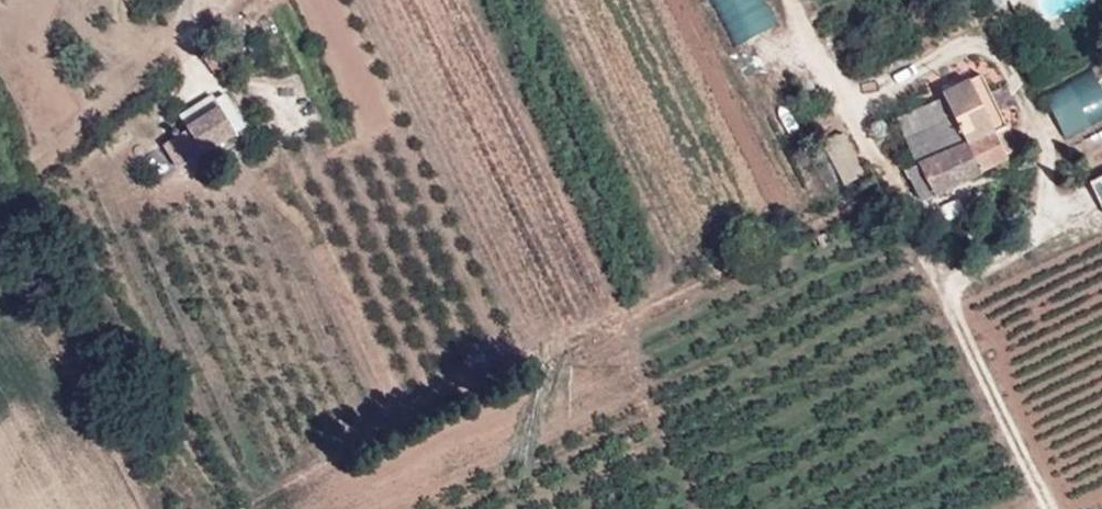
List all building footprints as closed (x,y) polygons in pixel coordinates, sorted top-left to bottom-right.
[(776,27),(764,0),(718,0),(737,44),(776,27)] [(1048,93),(1067,136),(1101,121),(1101,81),(1098,71),(1048,93)] [(985,78),(946,97),(955,116),(906,139),(917,165),(905,171),(920,203),(1008,161),(993,131),(1008,124),(985,78)] [(224,96),(214,102),(218,107),(235,134),(244,129),(224,96)] [(218,107),(214,102),(211,97),(180,116),(186,127),(218,107)] [(955,116),(946,97),(897,120),(906,139),(955,116)] [(235,134),(218,107),(186,127),(203,155),(235,134)] [(853,189),(868,180),(843,136),(823,147),(836,168),(839,166),(853,189)] [(1101,202),(1101,178),(1092,183),(1101,202)] [(485,361),(486,364),(490,370),(499,366),(494,357),(485,361)] [(490,370),(486,364),(476,367),(481,378),(492,373),(490,370)]
